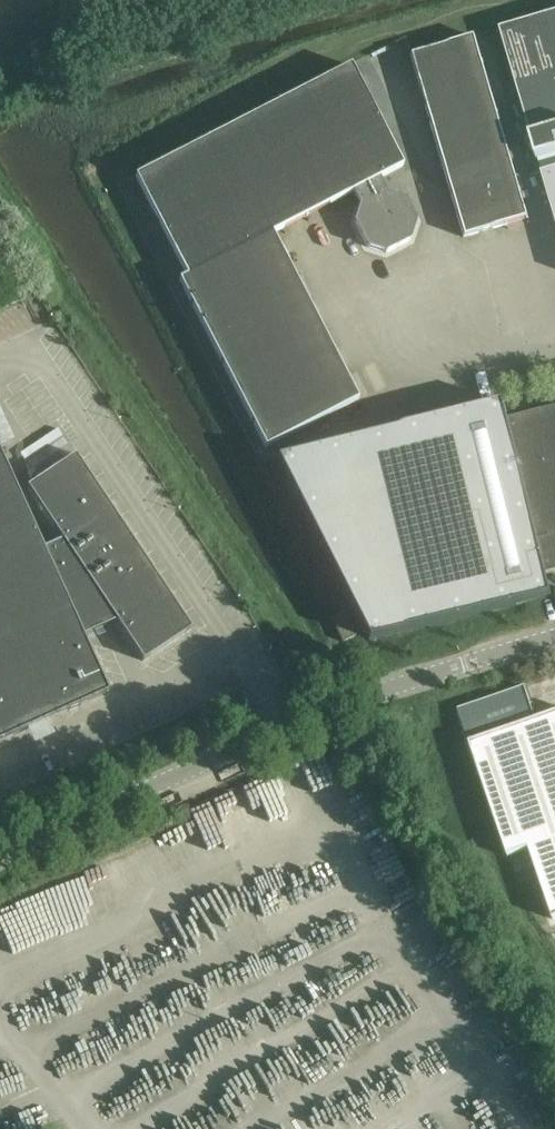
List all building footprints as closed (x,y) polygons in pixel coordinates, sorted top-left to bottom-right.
[(504,29),(535,137),(534,137),(541,160),(554,156),(554,14),(504,29)] [(413,56),(466,238),(533,218),(479,36),(413,56)] [(404,167),(352,67),(137,178),(188,277),(180,280),(267,448),(360,400),(274,234),(355,192),(361,205),(355,223),(367,248),(386,254),(411,241),(418,222),(406,198),(386,192),(379,179),(404,167)] [(542,174),(554,217),(554,170),(542,174)] [(276,460),(370,644),(551,596),(504,404),(276,460)] [(510,422),(547,577),(554,575),(554,411),(510,422)] [(0,449),(0,742),(110,692),(85,636),(117,622),(144,661),(192,629),(76,455),(28,487),(63,540),(45,548),(0,449)] [(346,613),(333,620),(344,644),(358,637),(346,613)] [(459,712),(470,744),(509,857),(512,856),(530,850),(536,869),(554,920),(554,919),(554,715),(539,720),(528,688),(459,712)]
